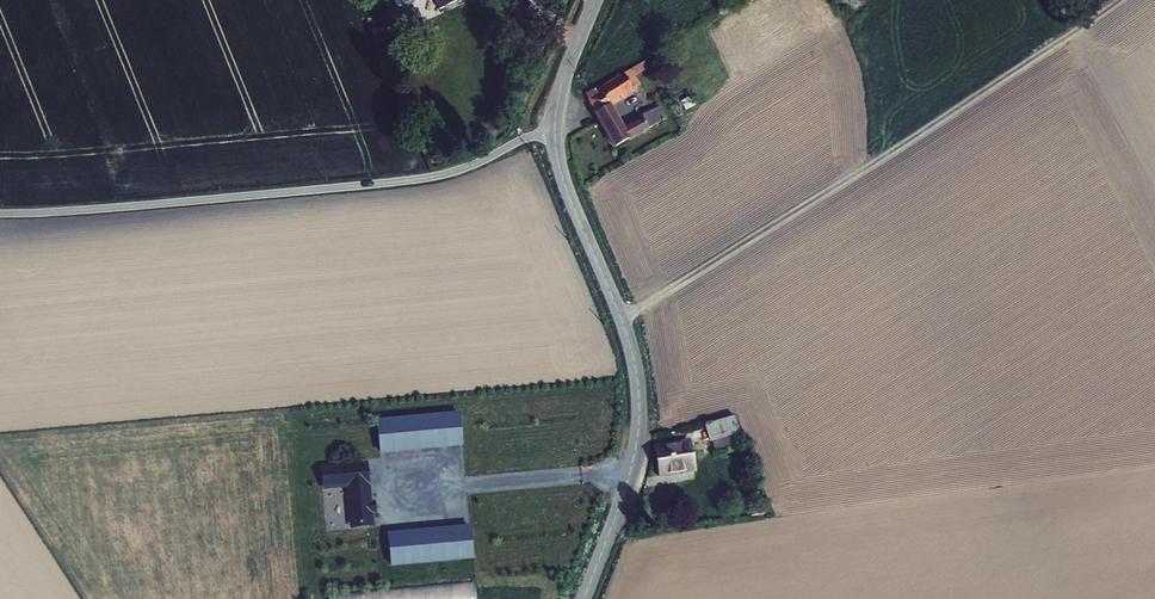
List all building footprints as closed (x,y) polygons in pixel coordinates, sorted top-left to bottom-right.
[(459,0),(435,0),(439,9),(459,0)] [(589,101),(583,104),(611,151),(657,127),(655,122),(646,127),(643,124),(621,135),(607,109),(628,96),(626,90),(632,87),(628,78),(598,93),(597,90),(587,96),(589,101)] [(730,410),(699,422),(710,447),(740,435),(730,410)] [(460,412),(377,420),(381,454),(463,445),(460,412)] [(686,439),(654,452),(664,479),(697,465),(686,439)] [(367,462),(321,467),(323,489),(346,488),(350,531),(373,528),(367,462)] [(471,526),(389,535),(393,568),(474,560),(471,526)]
